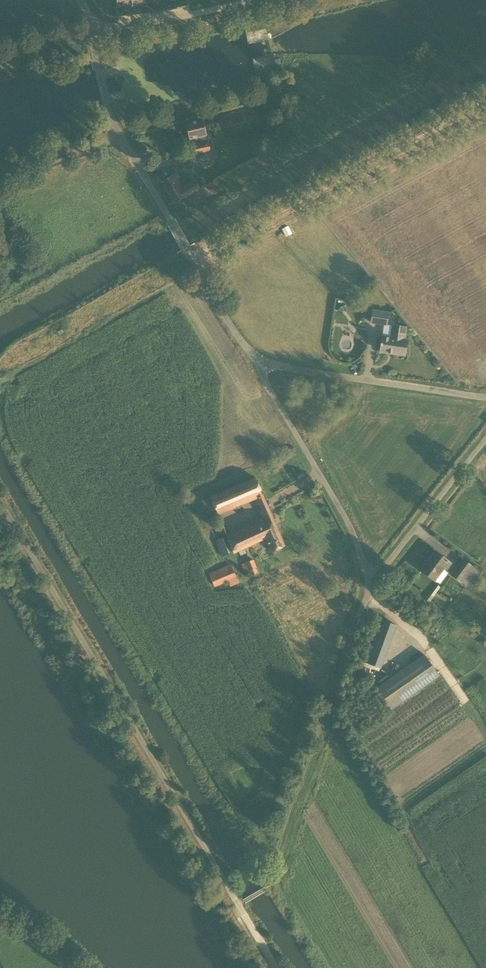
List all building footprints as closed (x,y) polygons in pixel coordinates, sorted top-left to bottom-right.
[(268,94),(281,92),(279,83),(266,85),(268,94)] [(210,150),(205,129),(203,119),(185,123),(189,139),(195,138),(196,145),(194,145),(196,154),(210,150)] [(174,203),(200,188),(195,180),(180,188),(175,181),(180,178),(176,172),(172,175),(161,181),(174,203)] [(287,225),(282,228),(286,236),(291,233),(287,225)] [(367,275),(362,279),(366,284),(371,279),(367,275)] [(386,324),(387,313),(372,310),(370,322),(386,324)] [(389,337),(382,336),(380,351),(405,355),(407,339),(405,339),(407,326),(391,324),(389,337)] [(255,478),(211,497),(218,515),(254,499),(257,505),(259,504),(262,510),(259,511),(262,518),(241,527),(241,529),(235,531),(235,530),(226,533),(235,553),(266,540),(271,552),(284,546),(255,478)] [(435,580),(442,571),(443,569),(444,570),(450,563),(435,551),(428,560),(421,570),(437,582),(435,580)] [(254,559),(241,564),(244,572),(250,570),(252,575),(257,573),(255,568),(257,568),(254,559)] [(464,585),(475,571),(462,560),(450,574),(464,585)] [(238,583),(236,577),(230,564),(210,573),(215,586),(228,580),(231,586),(238,583)] [(380,668),(392,634),(396,625),(378,618),(363,661),(380,668)] [(376,688),(390,709),(439,675),(424,654),(376,688)]
